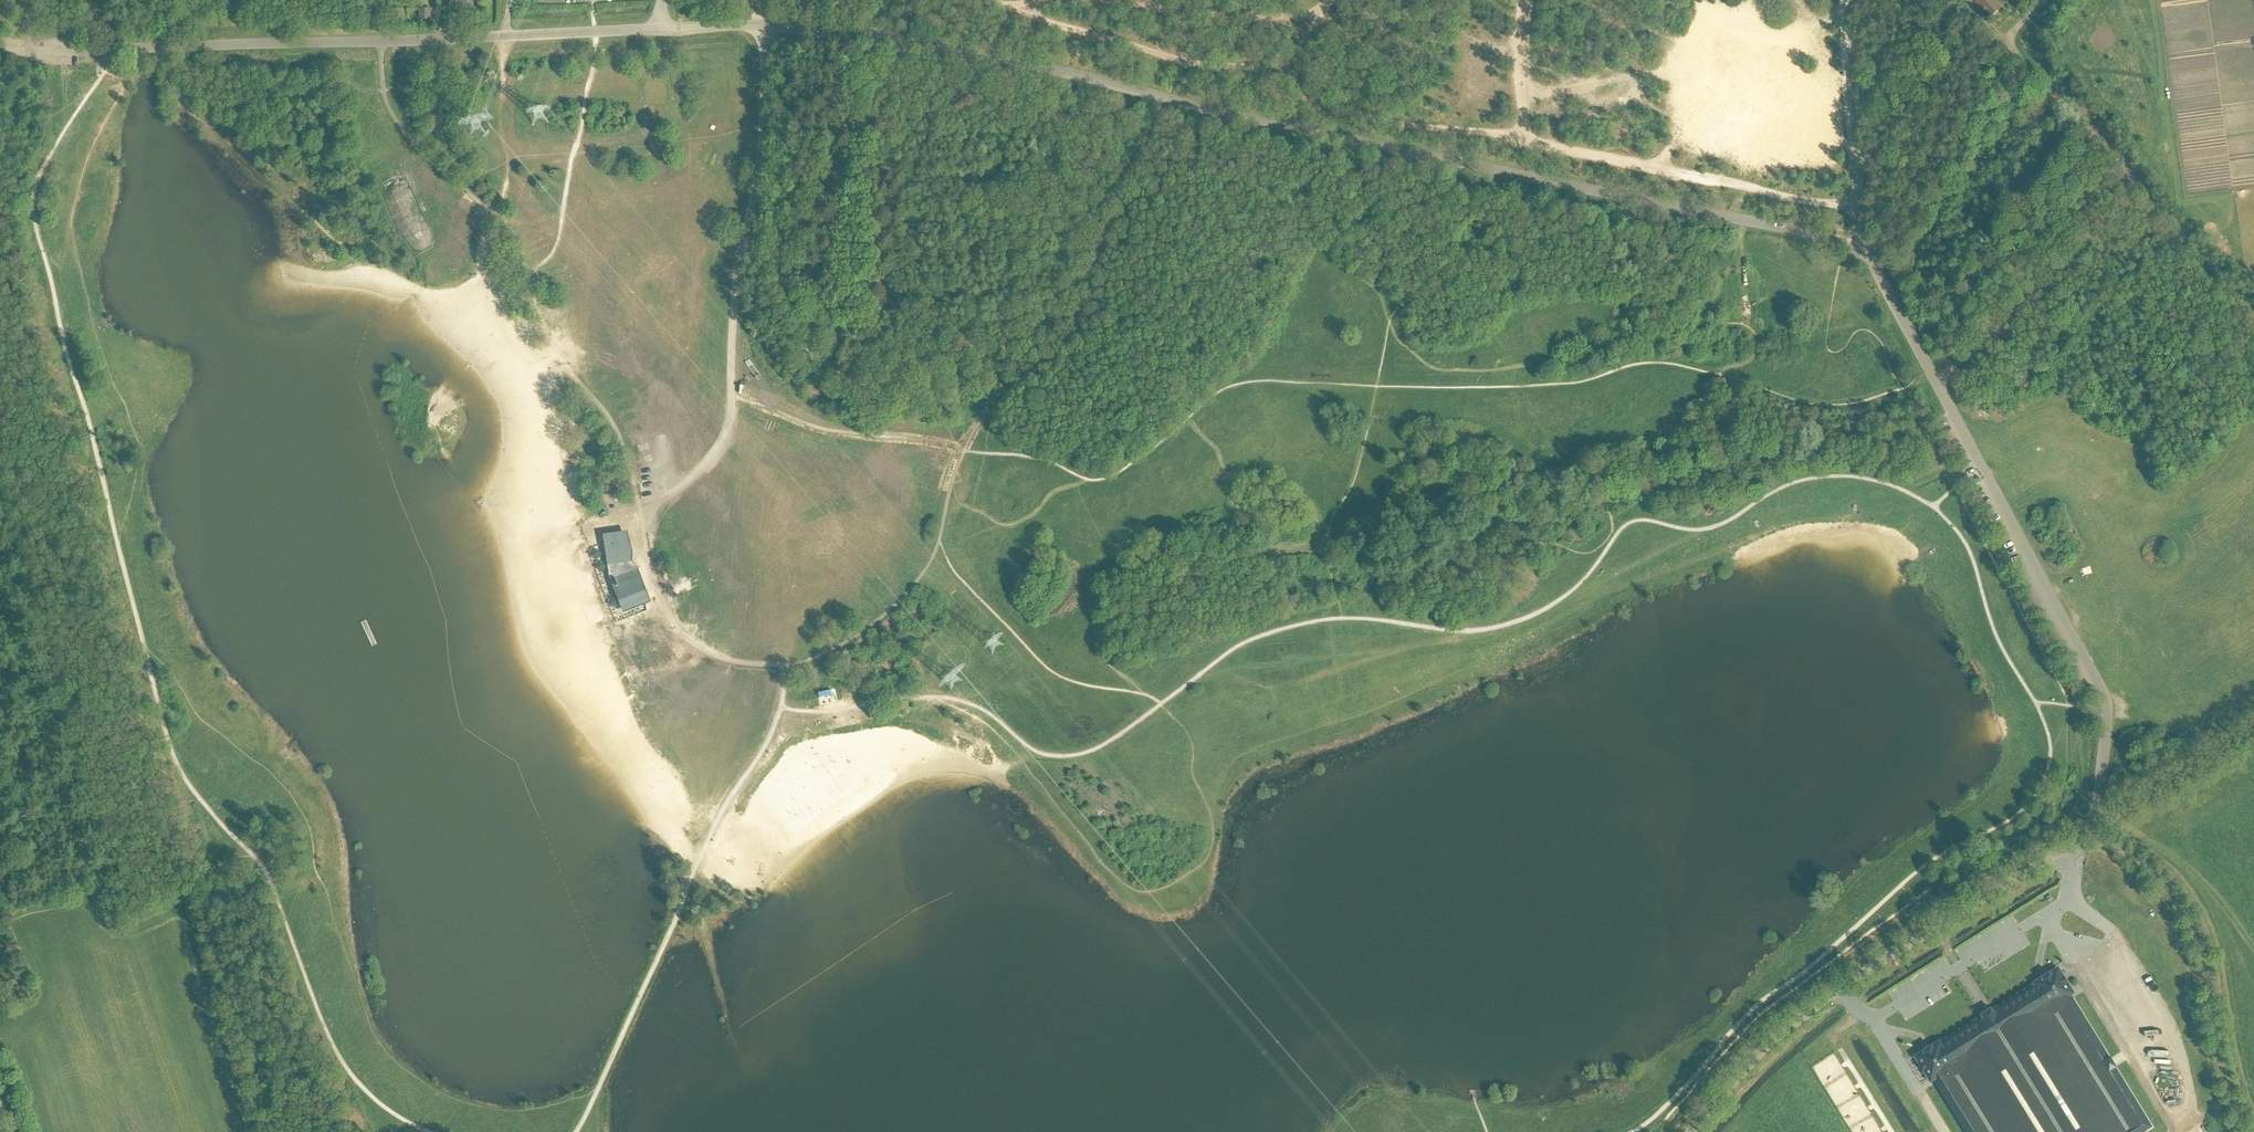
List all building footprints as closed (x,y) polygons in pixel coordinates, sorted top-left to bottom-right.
[(449,9),(473,8),(473,5),(473,0),(449,0),(449,9)] [(1990,19),(2001,8),(1994,0),(1973,0),(1990,19)] [(431,9),(420,9),(420,20),(431,20),(431,9)] [(905,421),(904,434),(915,436),(917,422),(905,421)] [(625,534),(605,537),(610,567),(611,573),(613,579),(616,587),(621,600),(645,592),(640,580),(636,568),(634,568),(627,563),(628,552),(625,534)] [(2038,986),(2008,1005),(2032,1043),(2081,1013),(2069,994),(2071,992),(2058,972),(2037,984),(2038,986)] [(1945,1096),(1967,1131),(2144,1131),(2151,1127),(2081,1013),(2032,1043),(2008,1005),(1971,1028),(1994,1066),(1945,1096)] [(1933,1077),(1945,1096),(1994,1066),(1971,1028),(1941,1047),(1939,1045),(1919,1058),(1931,1078),(1933,1077)]
